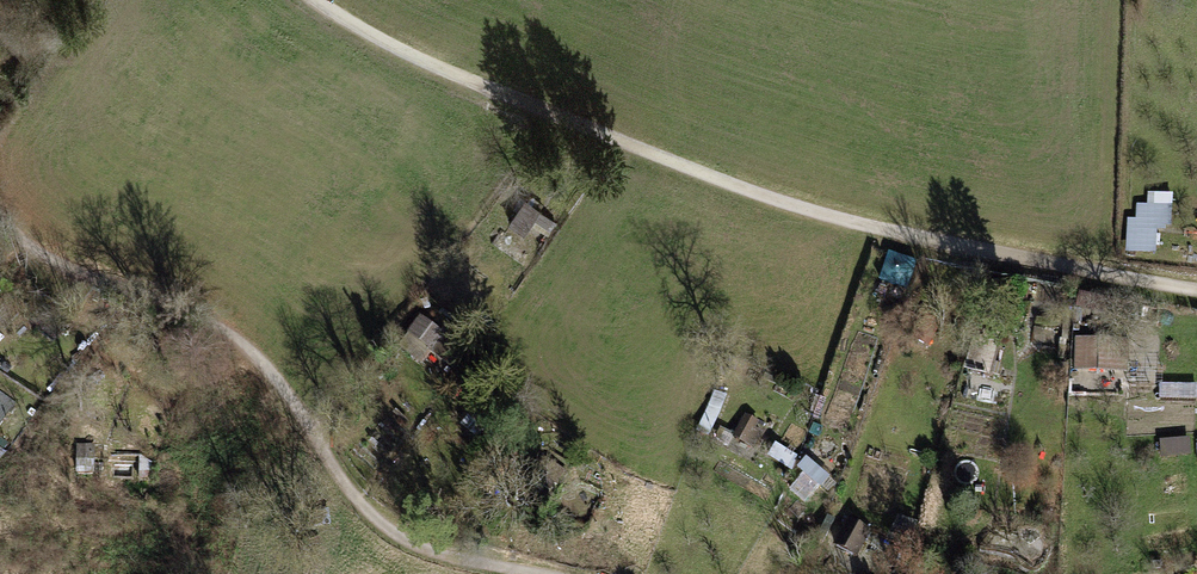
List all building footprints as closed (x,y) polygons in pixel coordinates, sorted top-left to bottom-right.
[(1148,206),(1136,206),(1136,220),(1128,220),(1126,254),(1157,255),(1158,233),(1172,234),(1173,193),(1148,192),(1148,206)] [(540,212),(526,203),(511,224),(525,233),(540,212)] [(441,335),(420,320),(409,336),(455,369),(470,348),(445,330),(441,335)] [(1124,343),(1078,341),(1077,371),(1124,373),(1124,343)] [(0,392),(0,425),(16,403),(0,392)] [(762,435),(743,426),(736,440),(754,449),(762,435)] [(94,448),(79,448),(79,475),(94,475),(94,448)] [(867,539),(846,528),(837,546),(858,556),(867,539)]
